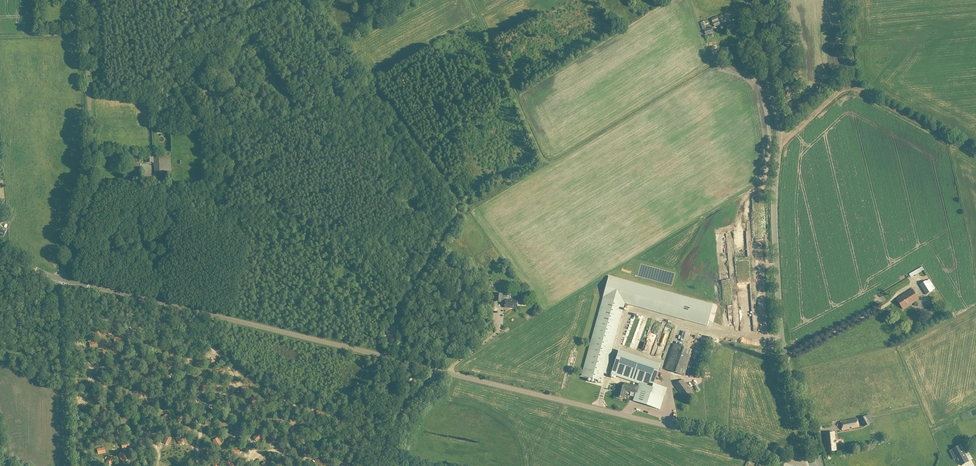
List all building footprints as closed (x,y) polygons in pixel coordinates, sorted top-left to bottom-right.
[(714,27),(720,25),(716,17),(711,19),(714,27)] [(727,31),(735,28),(732,21),(724,25),(724,24),(720,26),(721,30),(726,28),(727,31)] [(713,33),(711,27),(703,30),(705,35),(713,33)] [(165,171),(171,171),(170,156),(161,156),(161,154),(146,155),(146,162),(154,162),(155,180),(153,180),(154,183),(165,182),(165,171)] [(130,168),(140,168),(139,159),(130,159),(130,168)] [(713,306),(609,276),(581,376),(603,382),(625,304),(707,327),(713,306)] [(926,295),(935,289),(929,280),(927,281),(926,281),(920,285),(926,295)] [(903,309),(919,300),(912,289),(897,299),(903,309)] [(495,294),(495,302),(502,302),(505,302),(505,308),(517,309),(517,305),(526,306),(527,297),(522,297),(521,301),(517,300),(511,300),(506,299),(506,294),(502,294),(495,293),(495,294)] [(670,328),(664,327),(661,342),(665,342),(668,343),(669,338),(668,338),(670,328)] [(693,350),(673,344),(665,370),(684,376),(693,350)] [(633,401),(646,405),(660,410),(666,391),(653,386),(660,364),(619,350),(611,374),(639,384),(638,385),(624,382),(624,385),(618,384),(616,389),(617,389),(615,397),(623,399),(625,390),(636,393),(633,401)] [(685,400),(693,394),(683,380),(674,386),(685,400)] [(870,424),(866,417),(860,420),(864,427),(870,424)] [(857,418),(840,422),(842,430),(849,429),(848,427),(851,427),(852,428),(859,426),(857,418)] [(826,452),(837,451),(835,432),(824,433),(826,452)] [(960,446),(954,449),(956,454),(955,455),(957,459),(957,460),(958,461),(961,465),(968,462),(960,446)]
